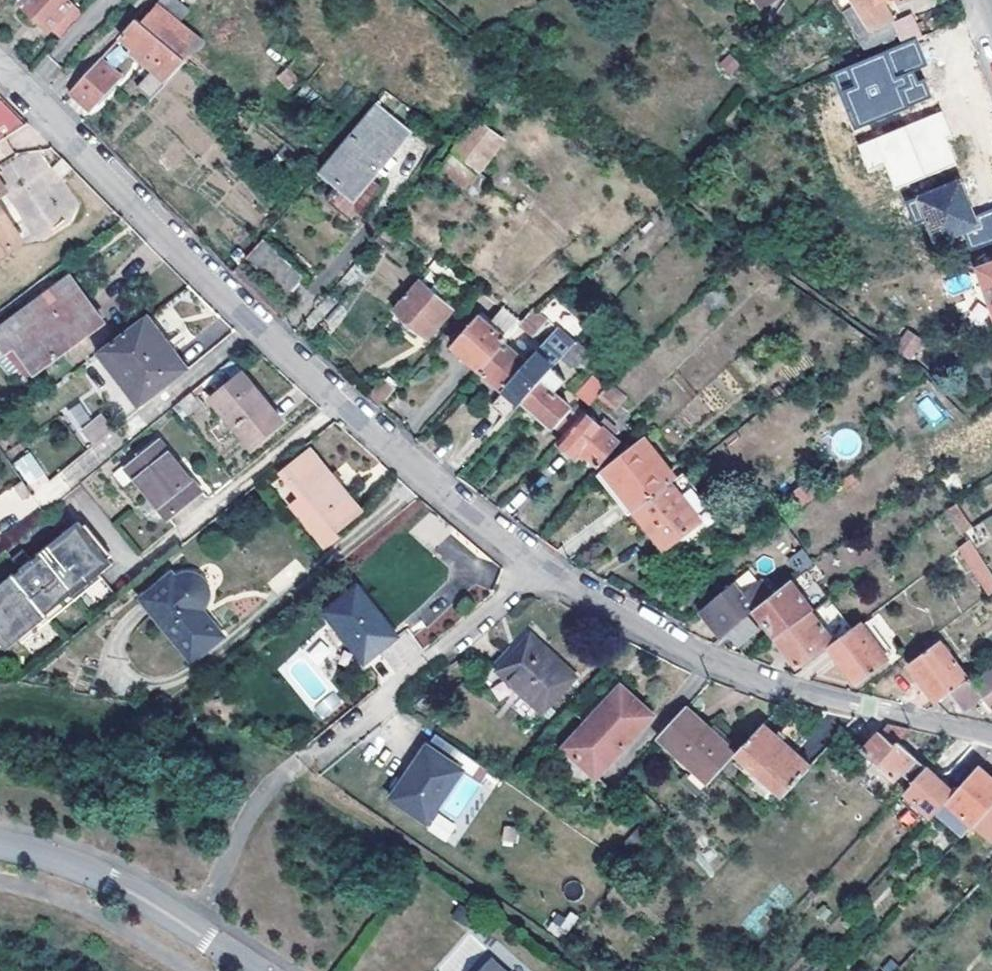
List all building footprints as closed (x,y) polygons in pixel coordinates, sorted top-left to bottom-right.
[(74,4),(70,0),(23,0),(21,2),(51,30),(74,4)] [(159,4),(179,20),(187,11),(173,0),(164,0),(159,4)] [(756,8),(772,0),(752,0),(756,8)] [(856,10),(849,14),(865,39),(873,35),(881,48),(903,33),(886,7),(882,0),(850,0),(856,10)] [(84,14),(74,4),(51,30),(60,40),(84,14)] [(142,25),(187,61),(204,42),(179,20),(159,4),(142,25)] [(152,97),(187,61),(142,25),(136,19),(123,34),(137,47),(136,49),(156,69),(140,85),(152,97)] [(917,39),(834,73),(856,125),(931,94),(925,79),(918,82),(913,69),(927,64),(917,39)] [(73,90),(91,107),(121,74),(102,57),(73,90)] [(22,126),(2,97),(0,98),(0,141),(22,126)] [(356,193),(410,128),(378,101),(325,169),(356,193)] [(943,111),(861,145),(871,168),(887,162),(898,187),(956,162),(946,137),(953,134),(943,111)] [(480,169),(505,137),(477,116),(453,149),(480,169)] [(0,170),(0,175),(11,190),(0,198),(0,201),(32,242),(81,205),(34,144),(0,170)] [(441,165),(477,197),(489,184),(452,152),(441,165)] [(905,197),(916,223),(928,218),(938,242),(965,231),(972,249),(991,242),(991,208),(978,213),(963,174),(905,197)] [(23,240),(0,206),(0,255),(23,240)] [(393,242),(402,231),(391,222),(381,232),(393,242)] [(291,292),(307,273),(265,235),(248,255),(291,292)] [(981,269),(991,301),(991,265),(981,269)] [(448,293),(439,285),(434,290),(419,278),(394,308),(428,337),(453,307),(443,299),(448,293)] [(68,280),(0,331),(0,351),(10,364),(18,358),(33,377),(102,325),(68,280)] [(101,349),(139,400),(183,368),(144,316),(101,349)] [(480,369),(502,343),(506,340),(478,316),(452,345),(480,369)] [(526,347),(534,336),(520,324),(511,334),(526,347)] [(537,347),(567,377),(589,355),(559,325),(537,347)] [(907,329),(895,350),(912,360),(925,339),(907,329)] [(505,391),(528,365),(502,343),(480,369),(505,391)] [(528,365),(505,391),(521,405),(524,403),(554,369),(538,355),(528,365)] [(554,369),(524,403),(553,430),(571,410),(553,394),(566,380),(554,369)] [(265,409),(271,404),(243,370),(213,397),(253,445),(277,424),(265,409)] [(600,393),(605,388),(593,376),(576,395),(588,407),(600,393)] [(611,381),(605,388),(600,393),(618,408),(627,397),(611,381)] [(179,399),(190,413),(202,403),(191,389),(179,399)] [(928,395),(916,405),(933,425),(945,415),(928,395)] [(68,412),(81,425),(92,414),(79,401),(68,412)] [(283,419),(271,404),(265,409),(277,424),(283,419)] [(579,418),(571,410),(553,430),(562,437),(579,418)] [(607,419),(602,425),(588,413),(561,444),(577,459),(581,454),(598,468),(620,441),(614,436),(618,429),(607,419)] [(103,414),(79,425),(88,442),(112,431),(103,414)] [(156,437),(122,463),(118,459),(107,469),(117,482),(129,472),(164,514),(197,487),(156,437)] [(636,509),(670,482),(676,478),(643,437),(603,468),(636,509)] [(29,480),(44,469),(29,449),(12,462),(29,480)] [(334,533),(360,511),(309,450),(285,470),(334,533)] [(630,514),(636,509),(603,468),(598,472),(630,514)] [(670,482),(636,509),(664,547),(699,520),(670,482)] [(31,506),(22,485),(0,494),(0,520),(31,506)] [(962,533),(972,526),(956,501),(945,508),(962,533)] [(113,564),(80,522),(36,556),(29,547),(14,559),(21,569),(0,585),(0,643),(5,649),(113,564)] [(780,549),(800,573),(815,560),(795,536),(780,549)] [(969,538),(959,545),(990,594),(991,592),(991,574),(969,538)] [(179,581),(174,575),(144,599),(195,662),(225,637),(204,611),(206,609),(210,602),(211,598),(211,594),(210,590),(209,588),(204,582),(202,580),(194,578),(183,578),(179,581)] [(811,612),(814,611),(790,581),(755,611),(777,638),(811,612)] [(729,633),(750,615),(755,611),(730,583),(721,590),(700,610),(724,638),(729,633)] [(364,662),(396,637),(357,587),(325,611),(364,662)] [(829,599),(814,611),(811,612),(834,641),(851,628),(829,599)] [(834,641),(811,612),(777,638),(800,667),(831,643),(834,641)] [(874,614),(868,618),(892,650),(897,646),(874,614)] [(750,615),(729,633),(740,646),(761,628),(750,615)] [(851,628),(834,641),(831,643),(860,680),(894,654),(892,650),(868,618),(866,616),(851,628)] [(501,667),(547,709),(582,672),(536,630),(501,667)] [(975,674),(971,669),(946,635),(917,656),(945,696),(960,686),(975,674)] [(977,664),(971,669),(975,674),(977,673),(982,669),(977,664)] [(975,674),(960,686),(972,703),(990,690),(991,692),(991,669),(981,677),(977,673),(975,674)] [(655,714),(622,684),(592,718),(596,722),(567,752),(597,780),(655,714)] [(735,752),(736,751),(686,705),(657,737),(708,783),(735,752)] [(736,751),(735,752),(783,796),(811,765),(762,722),(736,751)] [(879,730),(901,735),(908,728),(887,722),(879,730)] [(879,730),(848,724),(844,728),(864,746),(879,730)] [(912,780),(926,764),(898,738),(901,735),(879,730),(864,746),(895,775),(901,769),(912,780)] [(398,770),(406,776),(396,792),(429,815),(464,764),(431,741),(414,765),(407,760),(398,770)] [(946,799),(970,822),(971,822),(987,804),(991,799),(991,775),(979,763),(954,790),(946,799)] [(946,799),(954,790),(926,764),(912,780),(904,788),(931,814),(946,799)] [(991,838),(991,808),(987,804),(971,822),(990,840),(991,838)] [(648,827),(635,841),(646,851),(659,837),(648,827)] [(483,970),(492,970),(498,964),(493,960),(483,970)]
